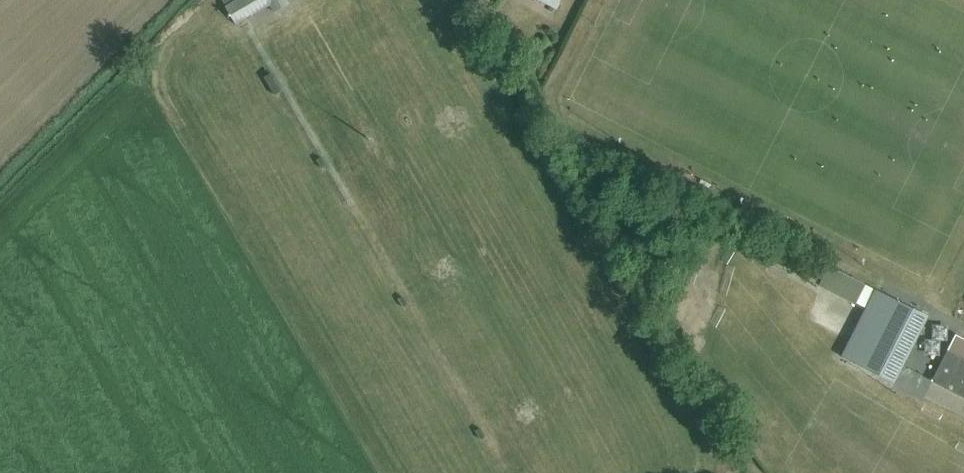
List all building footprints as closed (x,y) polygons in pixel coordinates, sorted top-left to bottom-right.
[(237,26),(270,6),(275,13),(290,4),(287,0),(239,0),(226,7),(237,26)] [(556,0),(536,0),(556,11),(561,2),(556,0)] [(264,78),(274,97),(283,92),(273,73),(264,78)] [(820,287),(857,305),(866,287),(829,268),(820,287)] [(928,317),(876,291),(843,358),(894,384),(928,317)] [(948,352),(933,383),(963,398),(963,360),(948,352)]
